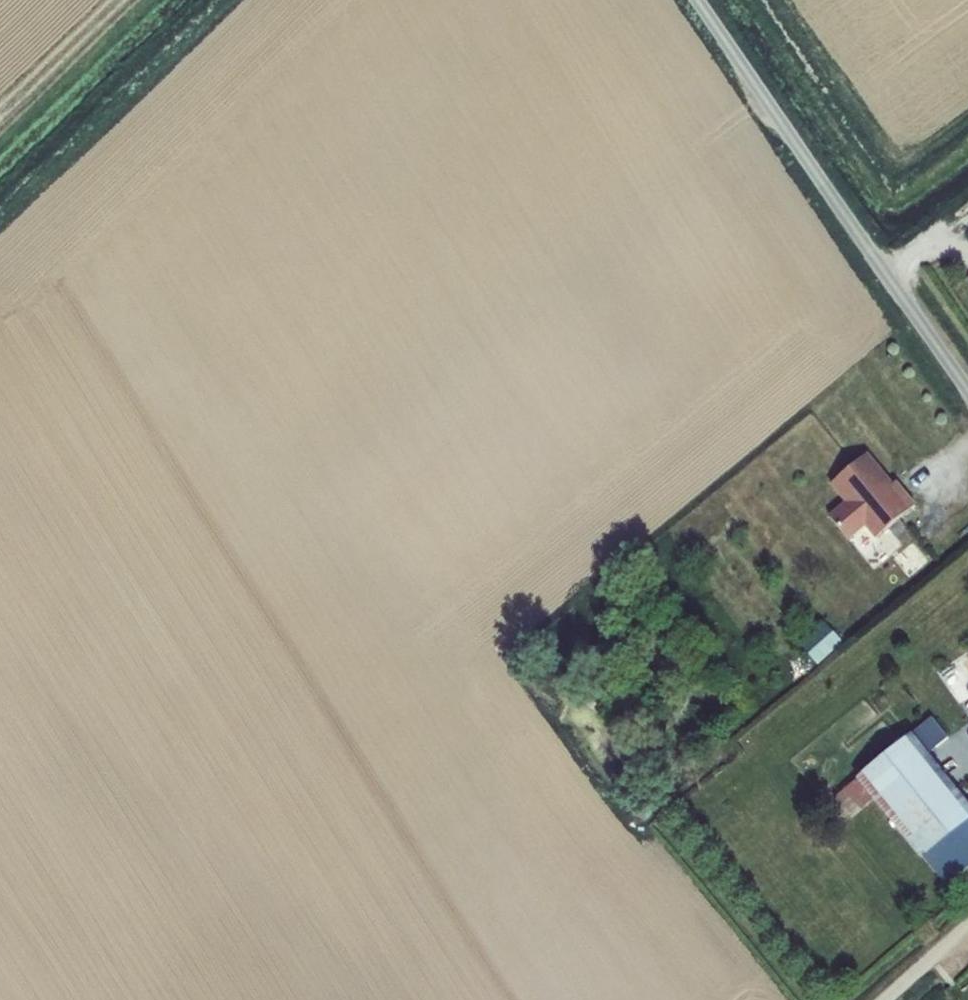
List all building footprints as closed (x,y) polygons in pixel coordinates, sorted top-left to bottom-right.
[(889,481),(867,455),(832,485),(848,504),(830,518),(849,540),(866,526),(877,539),(916,507),(896,483),(893,486),(890,488),(886,484),(889,481)] [(818,665),(843,642),(824,622),(799,645),(818,665)] [(921,858),(967,820),(967,786),(952,799),(921,761),(948,739),(952,744),(967,731),(967,718),(960,707),(967,702),(967,689),(947,655),(914,677),(940,718),(935,722),(933,718),(836,798),(852,818),(875,799),(921,858)]
